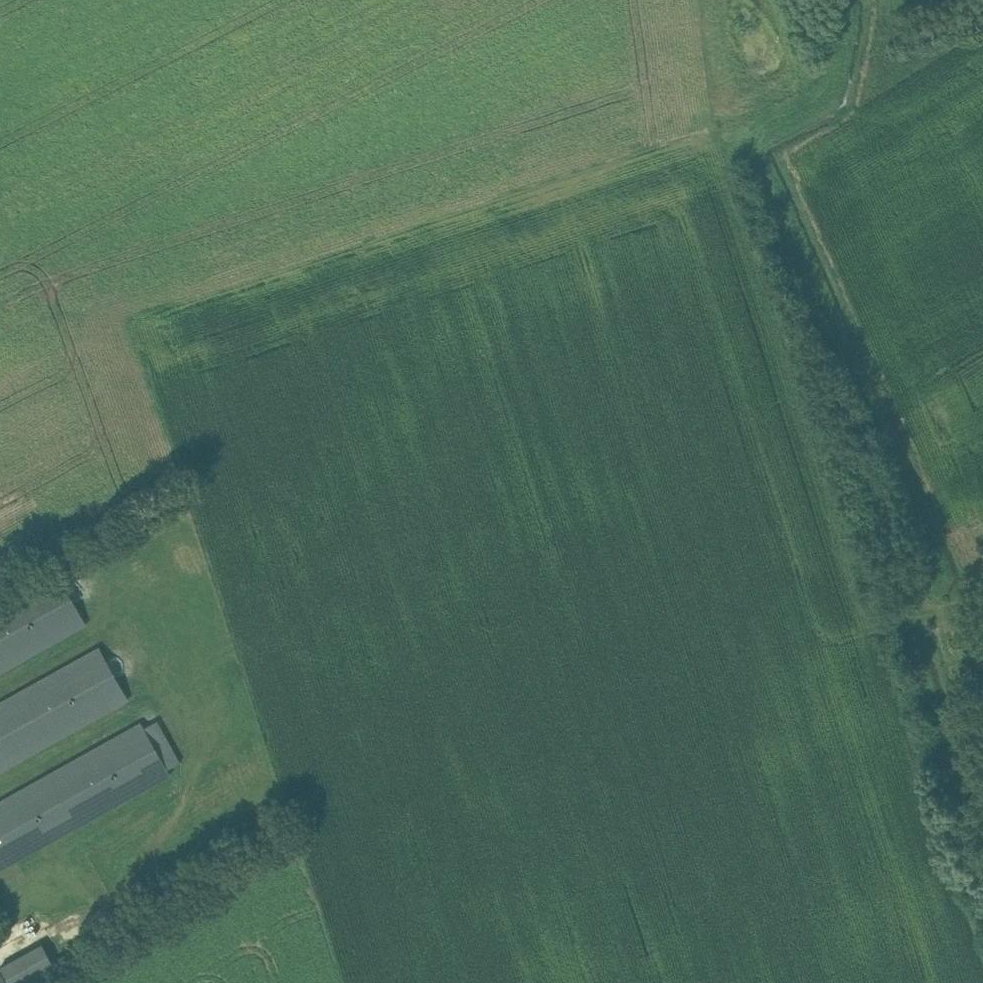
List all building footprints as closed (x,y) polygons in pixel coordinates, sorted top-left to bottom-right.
[(57,573),(0,605),(0,671),(85,623),(73,601),(82,595),(73,580),(64,585),(57,573)] [(106,660),(99,648),(0,703),(0,770),(128,699),(115,676),(124,670),(115,655),(106,660)] [(144,728),(141,723),(0,802),(0,868),(170,774),(167,769),(182,761),(158,719),(144,728)] [(0,965),(0,968),(9,982),(50,982),(61,977),(43,942),(0,965)]
